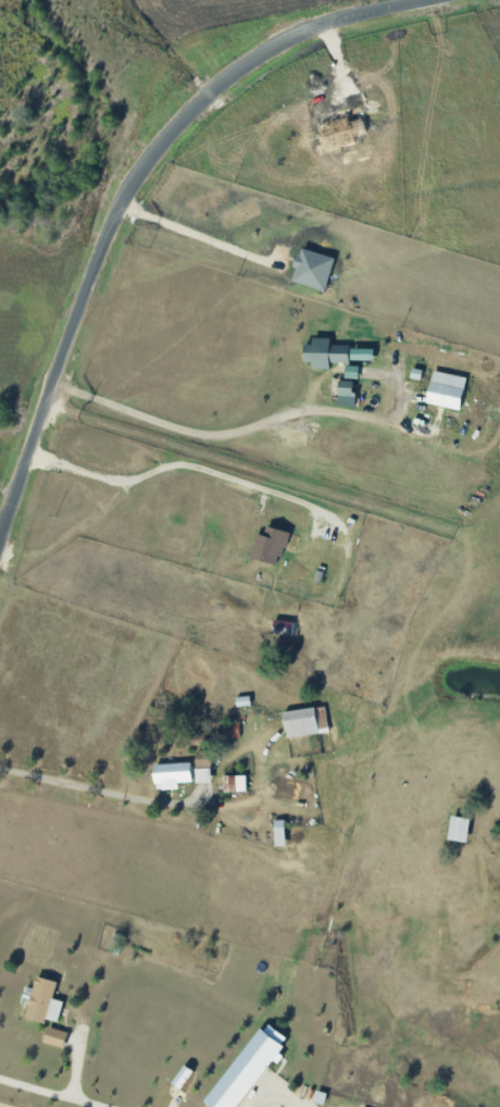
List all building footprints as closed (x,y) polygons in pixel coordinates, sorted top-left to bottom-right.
[(349,364),(349,346),(329,346),(330,339),(312,339),(312,346),(303,346),(303,363),(311,363),(311,370),(329,370),(329,364),(349,364)] [(350,360),(374,361),(374,349),(350,349),(350,360)] [(358,379),(358,367),(345,366),(345,379),(358,379)] [(426,404),(459,411),(466,379),(433,372),(426,404)] [(337,407),(353,407),(354,382),(338,381),(337,407)] [(257,534),(249,558),(277,568),(288,534),(267,527),(264,536),(257,534)] [(291,637),(293,623),(274,620),(272,634),(291,637)] [(328,735),(325,708),(283,712),(285,738),(328,735)] [(228,724),(229,739),(240,739),(239,723),(228,724)] [(195,752),(195,770),(210,769),(209,752),(195,752)] [(191,764),(155,765),(156,792),(178,791),(178,783),(191,783),(191,764)] [(246,793),(246,776),(222,777),(222,793),(246,793)] [(470,820),(451,818),(448,842),(467,844),(470,820)] [(45,1024),(46,1020),(57,1023),(63,1002),(52,999),(56,982),(36,977),(25,1018),(45,1024)] [(209,1106),(238,1106),(278,1053),(277,1053),(287,1039),(265,1022),(204,1103),(209,1106)] [(68,1033),(47,1027),(42,1043),(63,1048),(68,1033)]
